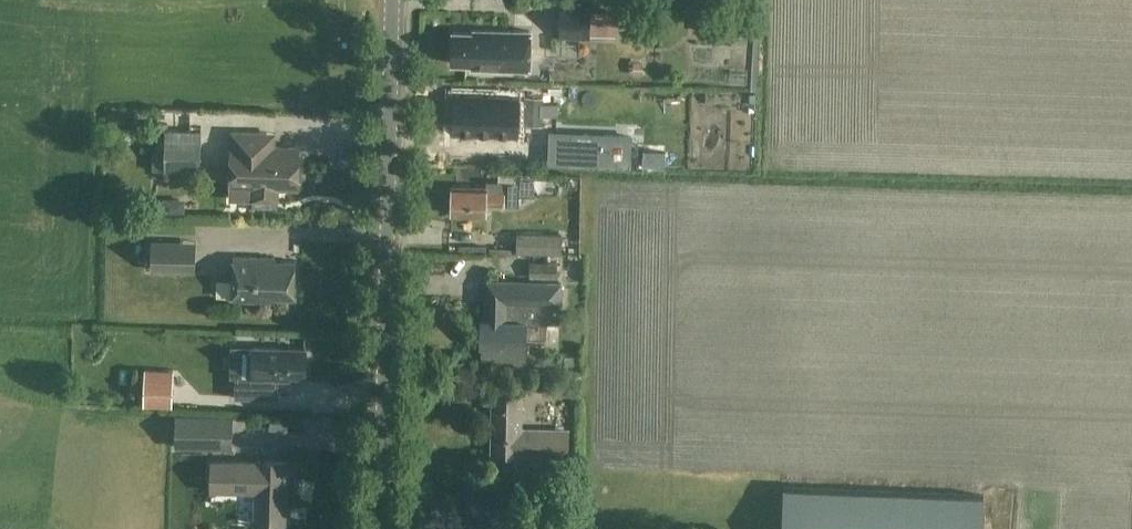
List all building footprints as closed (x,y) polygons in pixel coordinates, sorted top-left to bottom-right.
[(590,35),(603,36),(616,36),(617,10),(605,10),(591,9),(591,5),(561,5),(559,35),(563,38),(590,39),(590,35)] [(530,70),(531,31),(473,30),(473,33),(453,32),(452,63),(472,64),(472,67),(530,70)] [(517,136),(519,97),(455,94),(453,134),(517,136)] [(541,124),(542,116),(542,103),(543,99),(526,98),(524,123),(541,124)] [(201,131),(166,130),(165,170),(200,171),(201,131)] [(631,168),(633,135),(549,131),(548,164),(631,168)] [(232,132),(231,187),(253,187),(253,199),(277,200),(277,188),(297,188),(298,147),(267,146),(267,133),(232,132)] [(451,209),(451,214),(487,215),(487,205),(518,206),(519,183),(505,182),(505,192),(487,192),(487,187),(452,186),(452,199),(449,199),(449,209),(451,209)] [(562,235),(518,235),(518,254),(562,254),(562,235)] [(151,270),(169,270),(195,271),(196,242),(152,241),(151,270)] [(274,298),(294,298),(295,261),(275,261),(275,257),(233,256),(232,300),(274,301),(274,298)] [(524,272),(524,258),(502,258),(502,271),(524,272)] [(557,261),(530,262),(529,277),(558,278),(557,277),(566,277),(567,263),(557,263),(557,261)] [(481,346),(483,346),(483,359),(526,360),(527,339),(546,339),(547,323),(560,323),(560,304),(561,304),(561,283),(487,281),(485,320),(481,319),(481,346)] [(278,399),(278,380),(289,380),(289,376),(306,376),(306,348),(253,347),(252,378),(235,377),(235,398),(278,399)] [(145,371),(144,406),(172,407),(173,371),(145,371)] [(520,454),(554,454),(567,455),(567,431),(520,430),(520,397),(494,397),(493,455),(519,455),(520,454)] [(177,416),(177,447),(232,448),(233,417),(177,416)] [(212,460),(212,492),(256,493),(255,525),(286,525),(288,462),(212,460)] [(782,528),(982,528),(984,495),(784,487),(782,528)]
